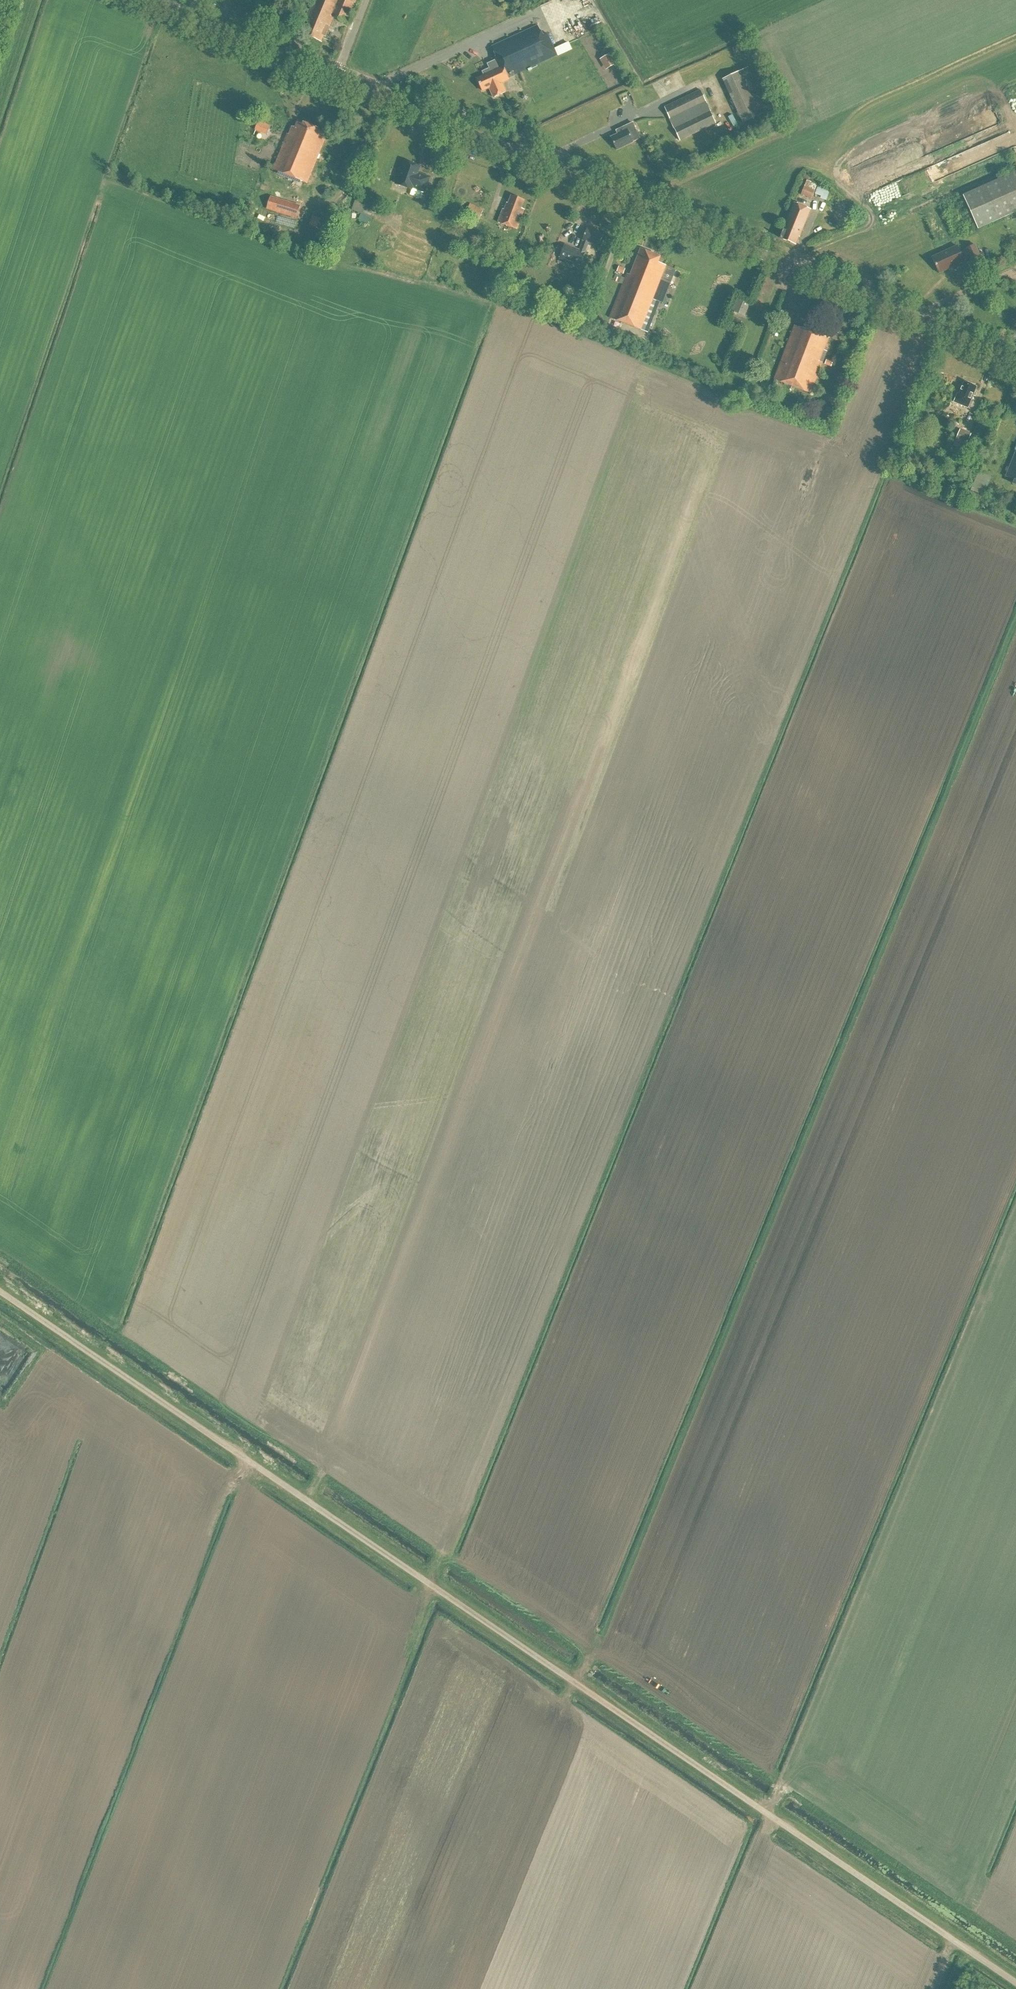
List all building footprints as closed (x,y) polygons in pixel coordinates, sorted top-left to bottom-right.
[(303,35),(322,43),(324,37),(326,37),(334,18),(347,23),(357,0),(314,0),(305,22),(308,23),(303,35)] [(508,78),(557,56),(547,34),(543,36),(538,26),(492,47),(496,57),(492,59),(497,70),(477,79),(483,91),(489,88),(494,98),(506,92),(501,82),(508,78)] [(603,59),(609,70),(619,64),(613,53),(603,59)] [(748,68),(723,80),(743,123),(768,111),(748,68)] [(700,91),(664,108),(680,141),(716,124),(700,91)] [(317,131),(318,129),(304,123),(303,125),(297,123),(295,128),(292,127),(289,135),(287,134),(273,170),(307,184),(327,135),(317,131)] [(611,138),(617,151),(633,143),(640,139),(633,124),(619,130),(620,134),(611,138)] [(263,128),(260,137),(268,140),(271,131),(263,128)] [(417,173),(419,168),(405,163),(402,171),(401,171),(396,184),(412,189),(412,188),(425,192),(430,178),(417,173)] [(962,196),(977,230),(1015,212),(1015,172),(962,196)] [(801,195),(811,199),(817,185),(807,181),(801,195)] [(304,219),(309,208),(283,196),(278,206),(304,219)] [(503,210),(498,223),(517,230),(524,210),(521,209),(525,201),(511,196),(508,204),(507,203),(504,210),(503,210)] [(367,202),(361,220),(371,223),(377,205),(367,202)] [(784,231),(780,239),(796,245),(799,237),(799,238),(811,210),(794,203),(783,231),(784,231)] [(483,209),(470,204),(465,216),(479,221),(483,209)] [(583,241),(579,251),(585,253),(589,243),(599,247),(603,235),(587,229),(582,241),(583,241)] [(573,262),(578,250),(564,245),(560,257),(573,262)] [(957,246),(932,258),(939,274),(964,262),(964,261),(969,259),(972,266),(982,261),(975,245),(960,252),(957,246)] [(665,266),(658,263),(660,257),(640,250),(631,275),(627,274),(610,318),(647,333),(659,302),(663,303),(676,270),(665,266)] [(749,304),(736,298),(730,311),(744,317),(749,304)] [(733,318),(731,323),(740,326),(742,322),(733,318)] [(795,326),(774,380),(811,394),(826,352),(824,351),(829,339),(795,326)] [(958,394),(954,402),(968,408),(976,387),(964,382),(959,395),(958,394)] [(971,434),(960,429),(955,440),(953,446),(960,449),(963,443),(967,444),(971,434)] [(1006,477),(1015,481),(1015,451),(1006,477)] [(974,490),(987,494),(992,477),(979,473),(974,490)]
